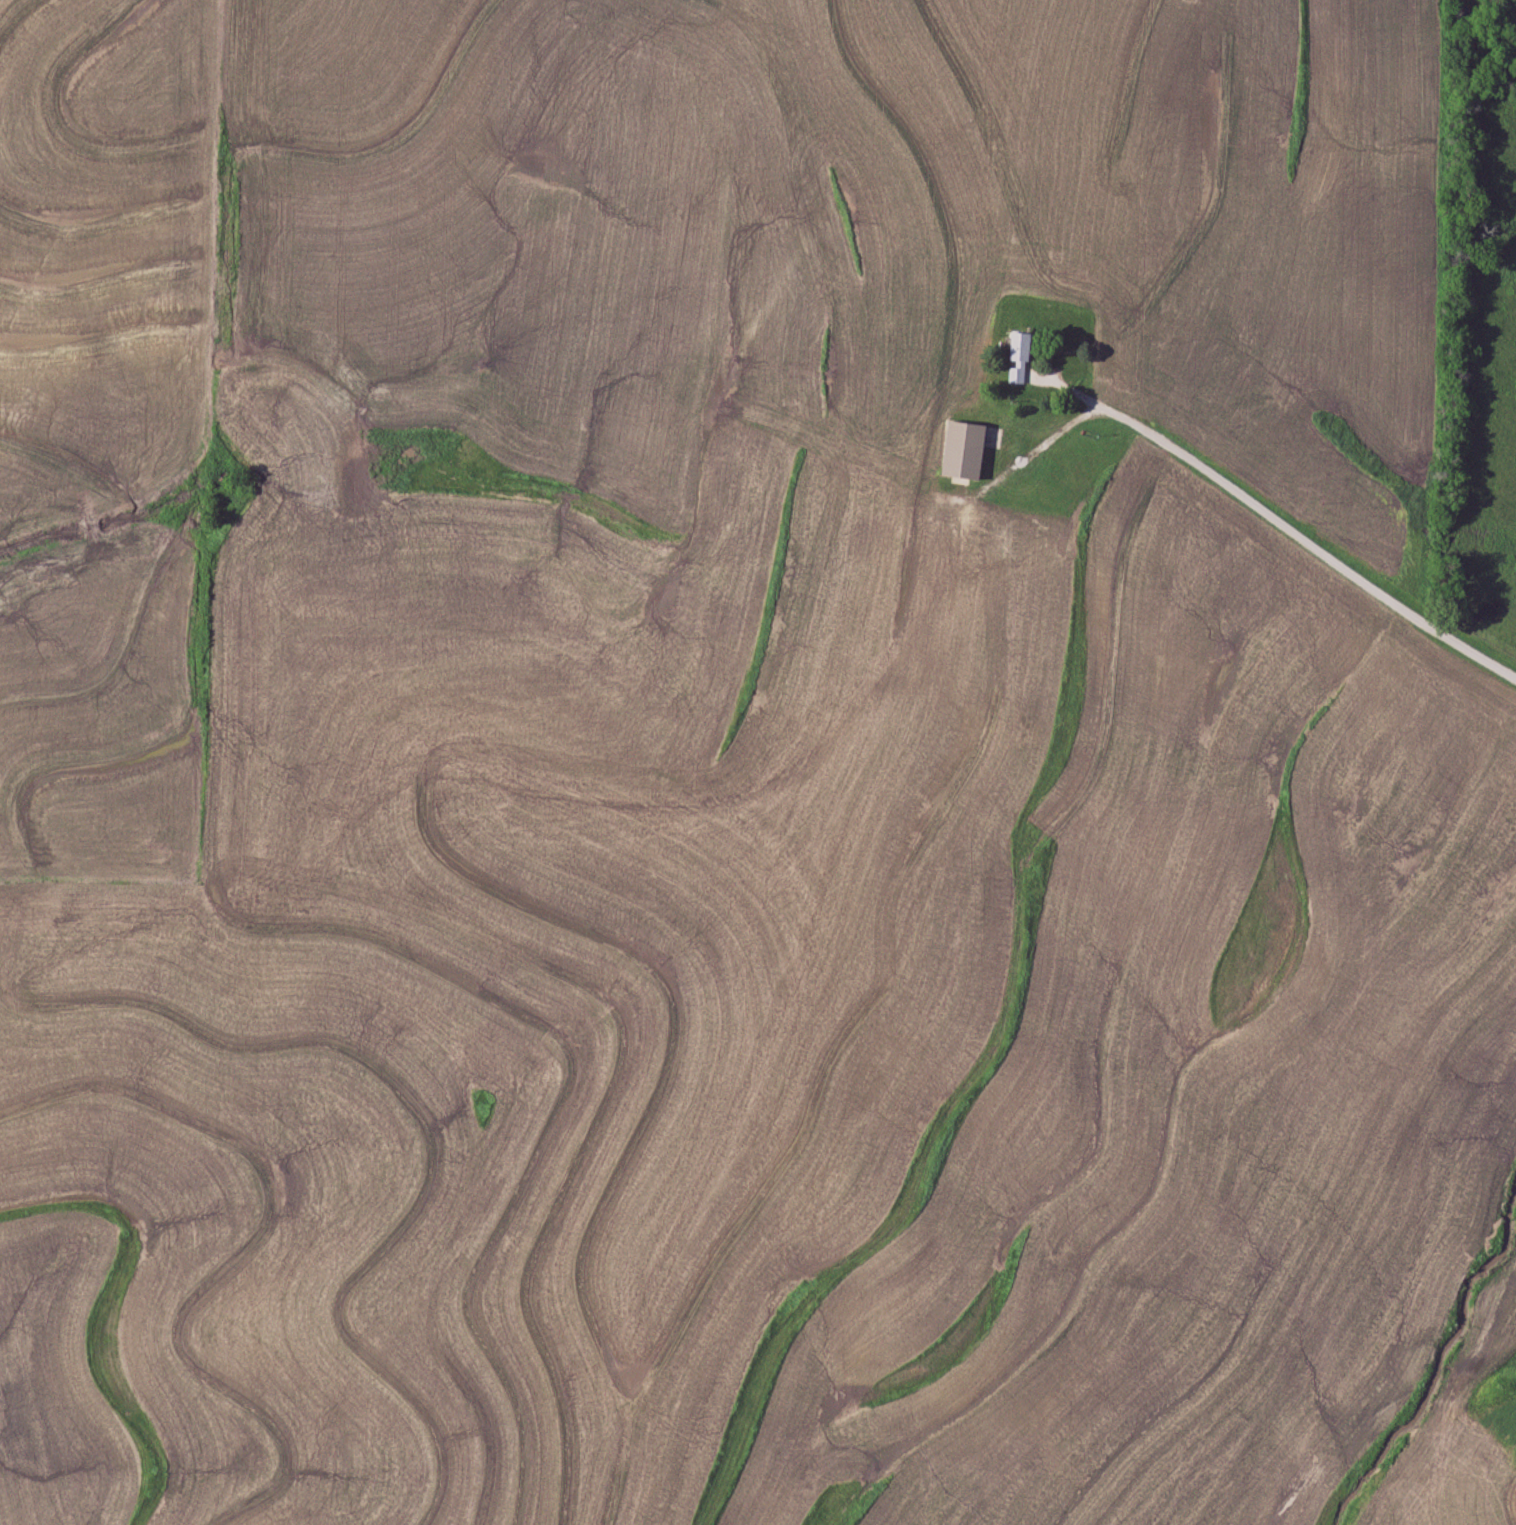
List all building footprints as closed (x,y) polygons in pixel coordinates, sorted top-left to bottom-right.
[(1024,383),(1024,362),(1030,362),(1030,332),(1010,332),(1010,383),(1024,383)] [(983,481),(987,448),(999,449),(1002,426),(950,420),(943,476),(983,481)]
